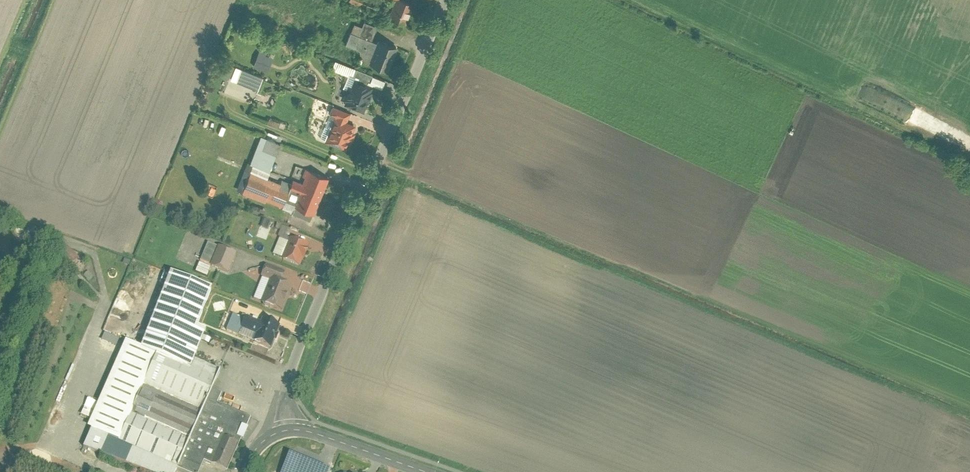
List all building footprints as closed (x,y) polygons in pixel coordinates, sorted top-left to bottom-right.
[(407,0),(396,0),(389,16),(405,23),(413,2),(407,0)] [(372,40),(348,31),(343,43),(357,48),(358,55),(366,58),(372,40)] [(394,48),(372,40),(366,58),(364,62),(386,70),(394,48)] [(257,47),(251,65),(266,69),(271,56),(264,54),(266,50),(257,47)] [(260,74),(233,65),(228,78),(255,88),(260,74)] [(371,85),(352,78),(350,85),(347,84),(346,88),(342,87),(338,98),(342,100),(340,104),(362,111),(371,85)] [(348,112),(330,104),(326,113),(330,115),(320,139),(344,150),(355,125),(345,121),(348,112)] [(277,142),(258,134),(247,163),(265,170),(277,142)] [(325,176),(305,169),(300,182),(290,178),(286,186),(296,190),(290,207),(311,215),(325,176)] [(285,184),(249,170),(241,191),(277,205),(285,184)] [(305,247),(287,239),(279,261),(296,268),(305,247)] [(69,256),(54,242),(46,251),(60,265),(69,256)] [(233,254),(214,247),(206,267),(225,274),(233,254)] [(197,264),(193,272),(205,277),(208,269),(197,264)] [(281,272),(263,265),(259,277),(267,281),(276,284),(281,272)] [(161,268),(131,340),(114,333),(66,445),(131,471),(166,471),(169,465),(203,386),(210,369),(184,358),(197,328),(188,325),(204,286),(161,268)] [(276,284),(267,281),(257,305),(278,313),(287,288),(276,284)] [(280,327),(243,314),(234,335),(270,350),(280,327)] [(203,386),(169,465),(184,471),(191,471),(196,459),(219,469),(242,415),(210,401),(214,391),(203,386)] [(276,471),(325,471),(283,455),(276,471)]
